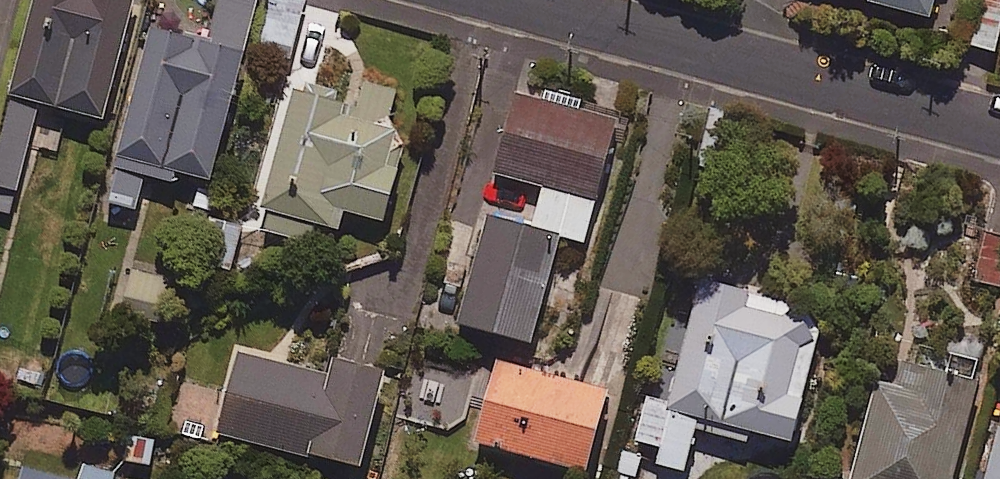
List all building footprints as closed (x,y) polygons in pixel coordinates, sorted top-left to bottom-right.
[(100,118),(134,0),(23,0),(0,89),(0,91),(6,93),(0,118),(0,210),(9,213),(38,102),(100,118)] [(148,24),(103,197),(134,205),(145,162),(207,178),(254,0),(218,0),(207,40),(148,24)] [(256,43),(290,51),(302,0),(267,0),(256,43)] [(931,17),(936,0),(870,0),(931,17)] [(964,43),(992,51),(999,21),(999,0),(976,0),(964,43)] [(357,80),(352,96),(303,82),(301,90),(289,87),(251,226),(308,241),(313,222),(336,228),(342,209),(379,219),(403,136),(385,131),(396,91),(357,80)] [(512,93),(493,168),(544,181),(532,229),(543,231),(557,235),(583,242),(614,119),(512,93)] [(532,229),(481,216),(454,324),(529,343),(557,235),(543,231),(532,229)] [(236,226),(207,217),(195,254),(224,263),(236,226)] [(167,275),(128,264),(115,309),(155,320),(167,275)] [(647,389),(632,441),(656,448),(653,458),(683,467),(695,426),(742,439),(746,426),(785,437),(821,312),(690,274),(656,392),(647,389)] [(323,374),(235,350),(213,429),(354,469),(380,374),(328,359),(323,374)] [(980,361),(942,352),(938,367),(902,358),(895,386),(874,381),(850,478),(950,478),(980,361)] [(604,386),(492,358),(471,440),(582,469),(604,386)] [(999,417),(983,478),(999,478),(999,417)] [(19,478),(116,478),(118,470),(84,462),(79,478),(22,465),(19,478)]
